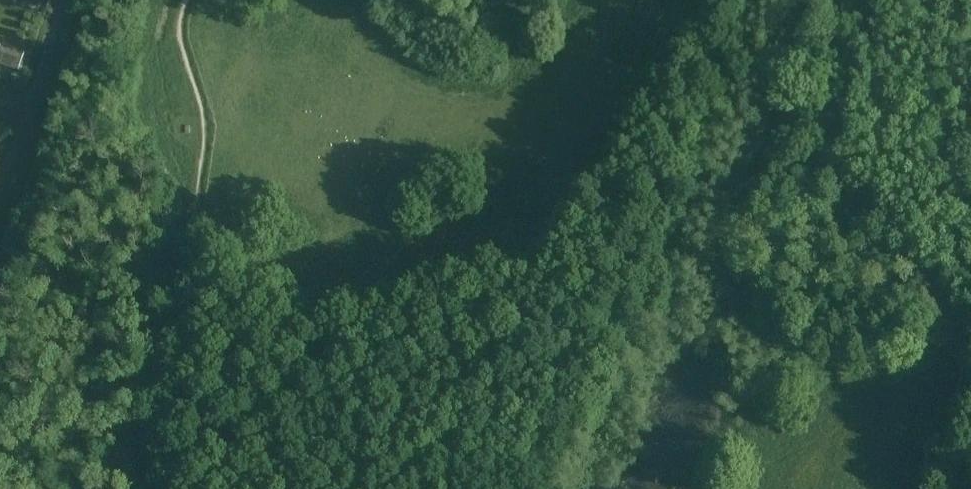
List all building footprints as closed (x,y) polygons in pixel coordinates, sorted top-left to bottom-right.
[(21,72),(28,51),(0,42),(0,65),(21,72)]
